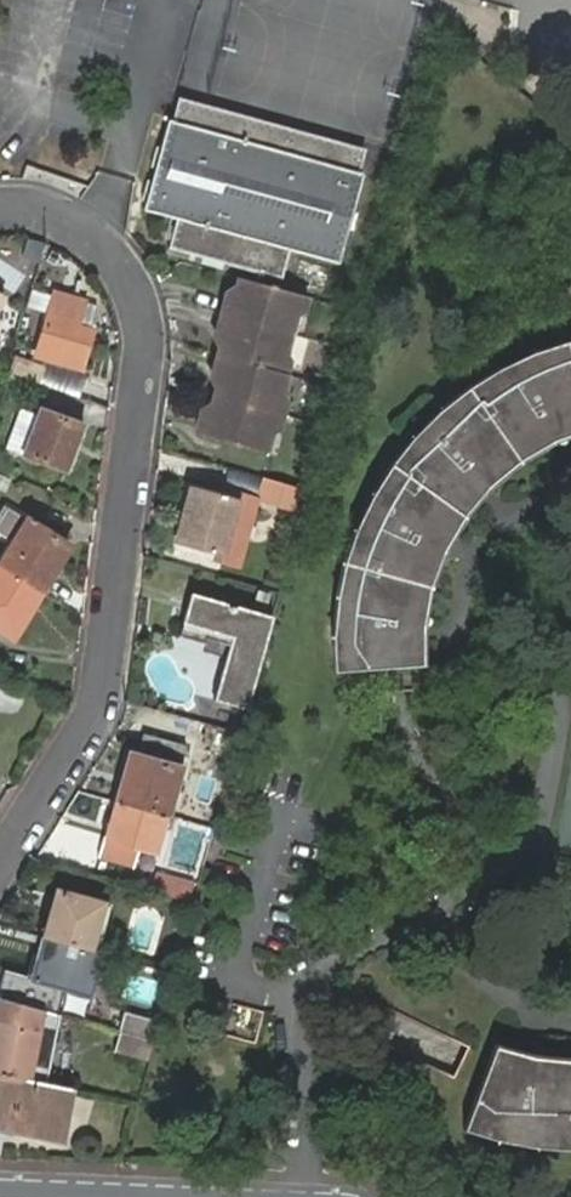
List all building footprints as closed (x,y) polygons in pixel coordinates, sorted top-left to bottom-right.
[(178,101),(172,124),(200,132),(207,109),(178,101)] [(168,123),(142,213),(175,222),(167,251),(279,283),(287,254),(336,269),(362,179),(353,176),(360,153),(322,142),(319,152),(301,147),(303,140),(257,127),(254,134),(233,127),(236,117),(207,109),(200,132),(172,124),(168,123)] [(322,142),(236,117),(233,127),(254,134),(257,127),(303,140),(301,147),(319,152),(322,142)] [(329,274),(297,266),(292,287),(323,295),(329,274)] [(238,282),(232,303),(290,320),(291,318),(300,313),(304,301),(238,282)] [(86,302),(55,293),(36,355),(81,370),(93,330),(78,326),(86,302)] [(290,320),(224,301),(215,335),(222,338),(217,357),(211,376),(219,378),(213,399),(207,420),(200,418),(195,436),(261,455),(266,437),(276,430),(279,418),(283,405),(278,395),(283,377),(286,365),(281,354),(286,336),(290,320)] [(300,313),(291,318),(290,320),(286,336),(294,338),(300,313)] [(294,338),(286,336),(281,354),(286,365),(294,338)] [(565,343),(557,345),(550,348),(542,350),(536,352),(530,355),(519,360),(508,365),(499,370),(489,375),(480,381),(471,387),(462,393),(450,403),(438,413),(427,422),(419,431),(412,439),(404,448),(396,458),(390,467),(385,475),(379,484),(375,490),(372,497),(367,505),(362,516),(358,523),(355,533),(351,540),(349,546),(348,552),(345,560),(342,570),(340,578),(338,587),(337,595),(335,603),(334,612),(333,620),(332,634),(332,641),(332,648),(332,658),(332,669),(333,675),(429,667),(429,664),(428,659),(428,653),(428,647),(428,641),(428,634),(429,628),(430,620),(430,615),(432,608),(432,603),(434,597),(435,592),(437,586),(438,582),(439,578),(441,573),(443,567),(445,562),(447,556),(449,553),(451,547),(454,542),(458,535),(461,530),(464,525),(467,520),(471,515),(476,509),(482,501),(488,494),(492,490),(497,484),(502,480),(509,474),(516,468),(523,463),(528,459),(534,456),(541,451),(547,448),(555,444),(562,441),(569,438),(570,437),(570,341),(565,343)] [(26,357),(19,374),(39,382),(46,365),(26,357)] [(110,409),(113,385),(46,365),(39,382),(61,390),(63,391),(110,409)] [(290,378),(283,377),(278,395),(283,405),(290,378)] [(61,390),(39,382),(31,401),(55,410),(63,391),(61,390)] [(82,428),(42,411),(23,454),(65,473),(82,428)] [(269,457),(276,430),(266,437),(261,455),(269,457)] [(296,511),(301,491),(264,480),(259,500),(296,511)] [(228,501),(187,490),(174,538),(213,549),(219,551),(233,503),(228,501)] [(229,494),(228,501),(233,503),(219,551),(213,549),(211,556),(233,563),(252,500),(229,494)] [(41,591),(69,545),(8,506),(0,519),(0,527),(17,538),(0,566),(40,590),(41,591)] [(0,566),(0,627),(13,635),(17,627),(38,594),(40,590),(0,566)] [(245,712),(246,709),(271,618),(193,597),(185,627),(231,640),(227,653),(213,703),(245,712)] [(231,640),(185,627),(182,639),(227,653),(231,640)] [(232,737),(213,732),(208,750),(227,755),(232,737)] [(162,813),(164,814),(184,745),(146,734),(139,756),(131,754),(118,800),(162,813)] [(162,813),(118,800),(103,854),(132,862),(137,848),(151,852),(162,813)] [(150,892),(187,902),(190,887),(154,877),(150,892)] [(57,893),(44,940),(90,952),(102,905),(57,893)] [(91,999),(103,956),(90,952),(44,940),(32,984),(91,999)] [(119,1033),(154,1042),(159,1023),(124,1014),(119,1033)] [(28,1082),(38,1032),(0,1023),(0,1076),(28,1082)] [(115,1049),(148,1061),(154,1042),(119,1033),(115,1049)] [(476,1131),(484,1134),(494,1137),(504,1140),(516,1143),(524,1144),(534,1146),(547,1147),(559,1149),(570,1149),(570,1058),(567,1058),(557,1057),(543,1055),(528,1051),(515,1047),(509,1046),(506,1045),(476,1131)] [(65,1090),(28,1082),(0,1076),(0,1122),(56,1134),(65,1090)]
